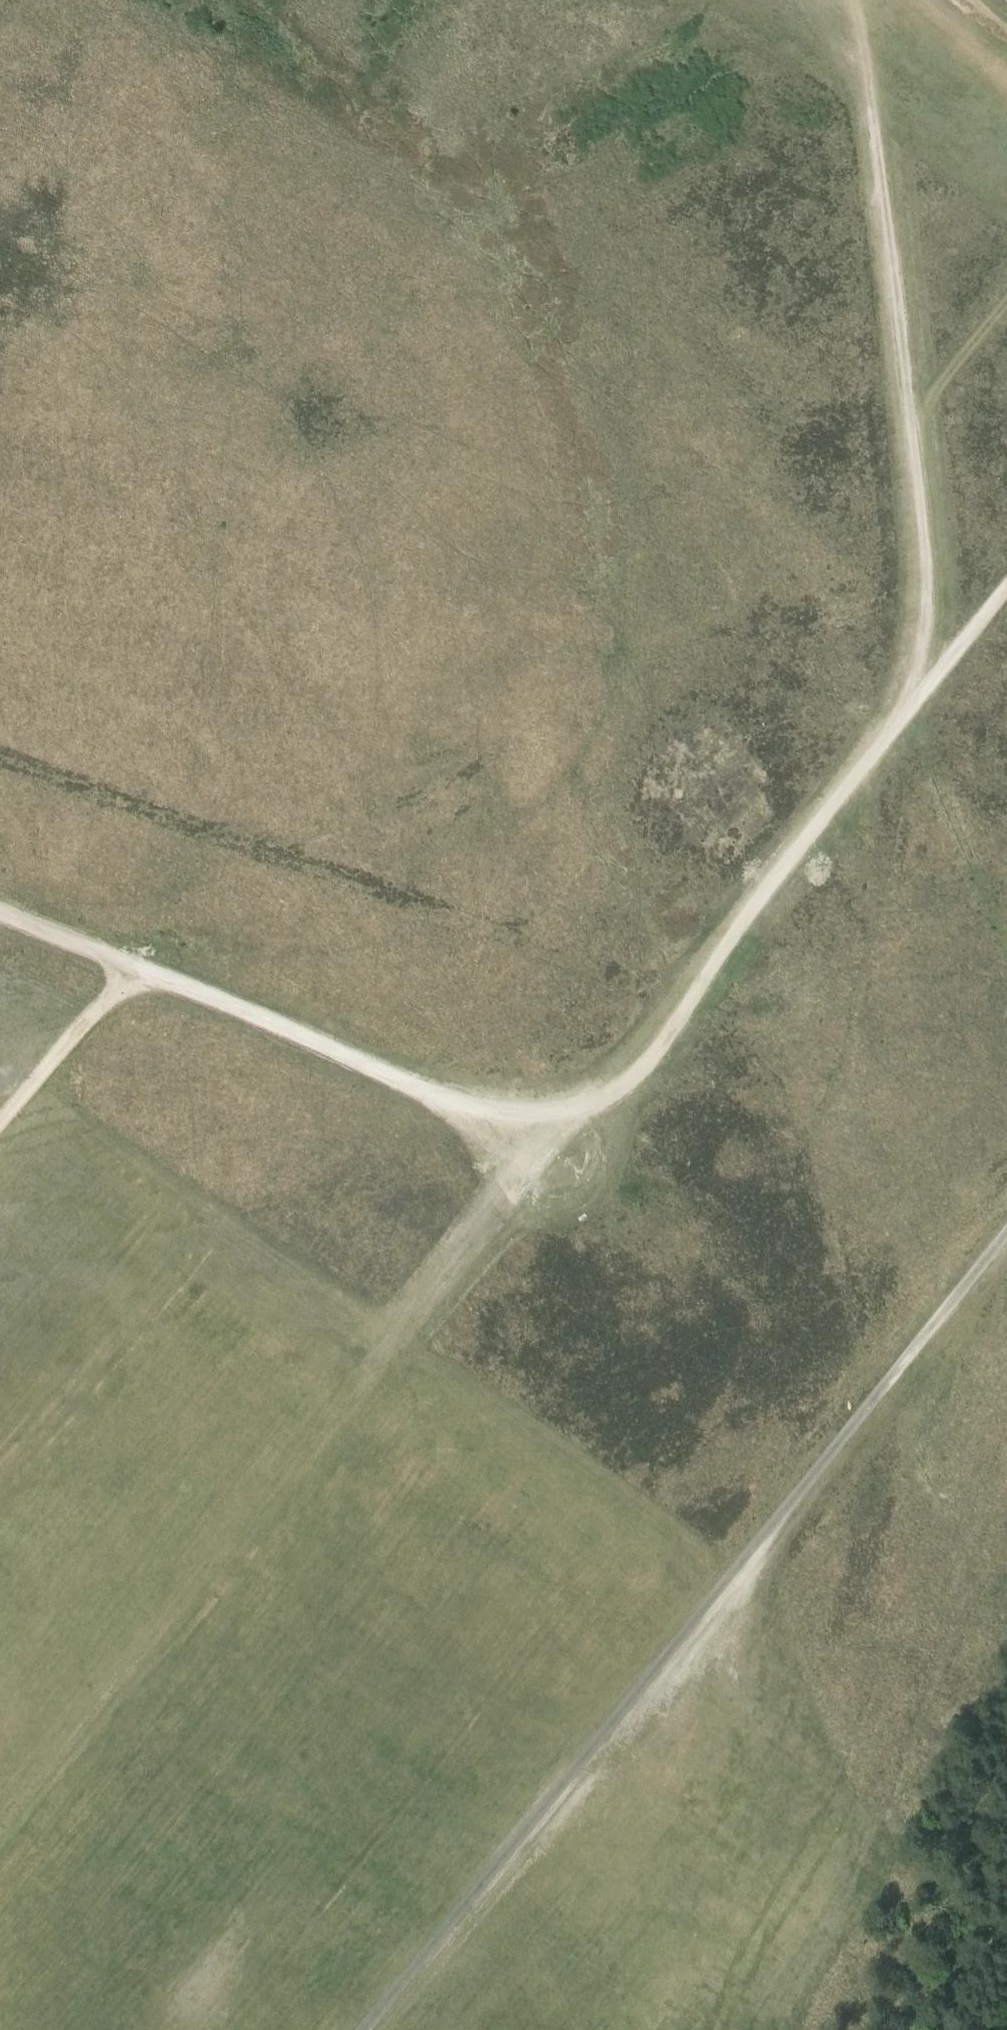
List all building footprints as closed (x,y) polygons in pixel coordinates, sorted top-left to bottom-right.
[(742,1948),(738,1955),(762,1967),(766,1960),(742,1948)] [(664,2024),(657,2017),(645,2029),(658,2029),(664,2024)]
